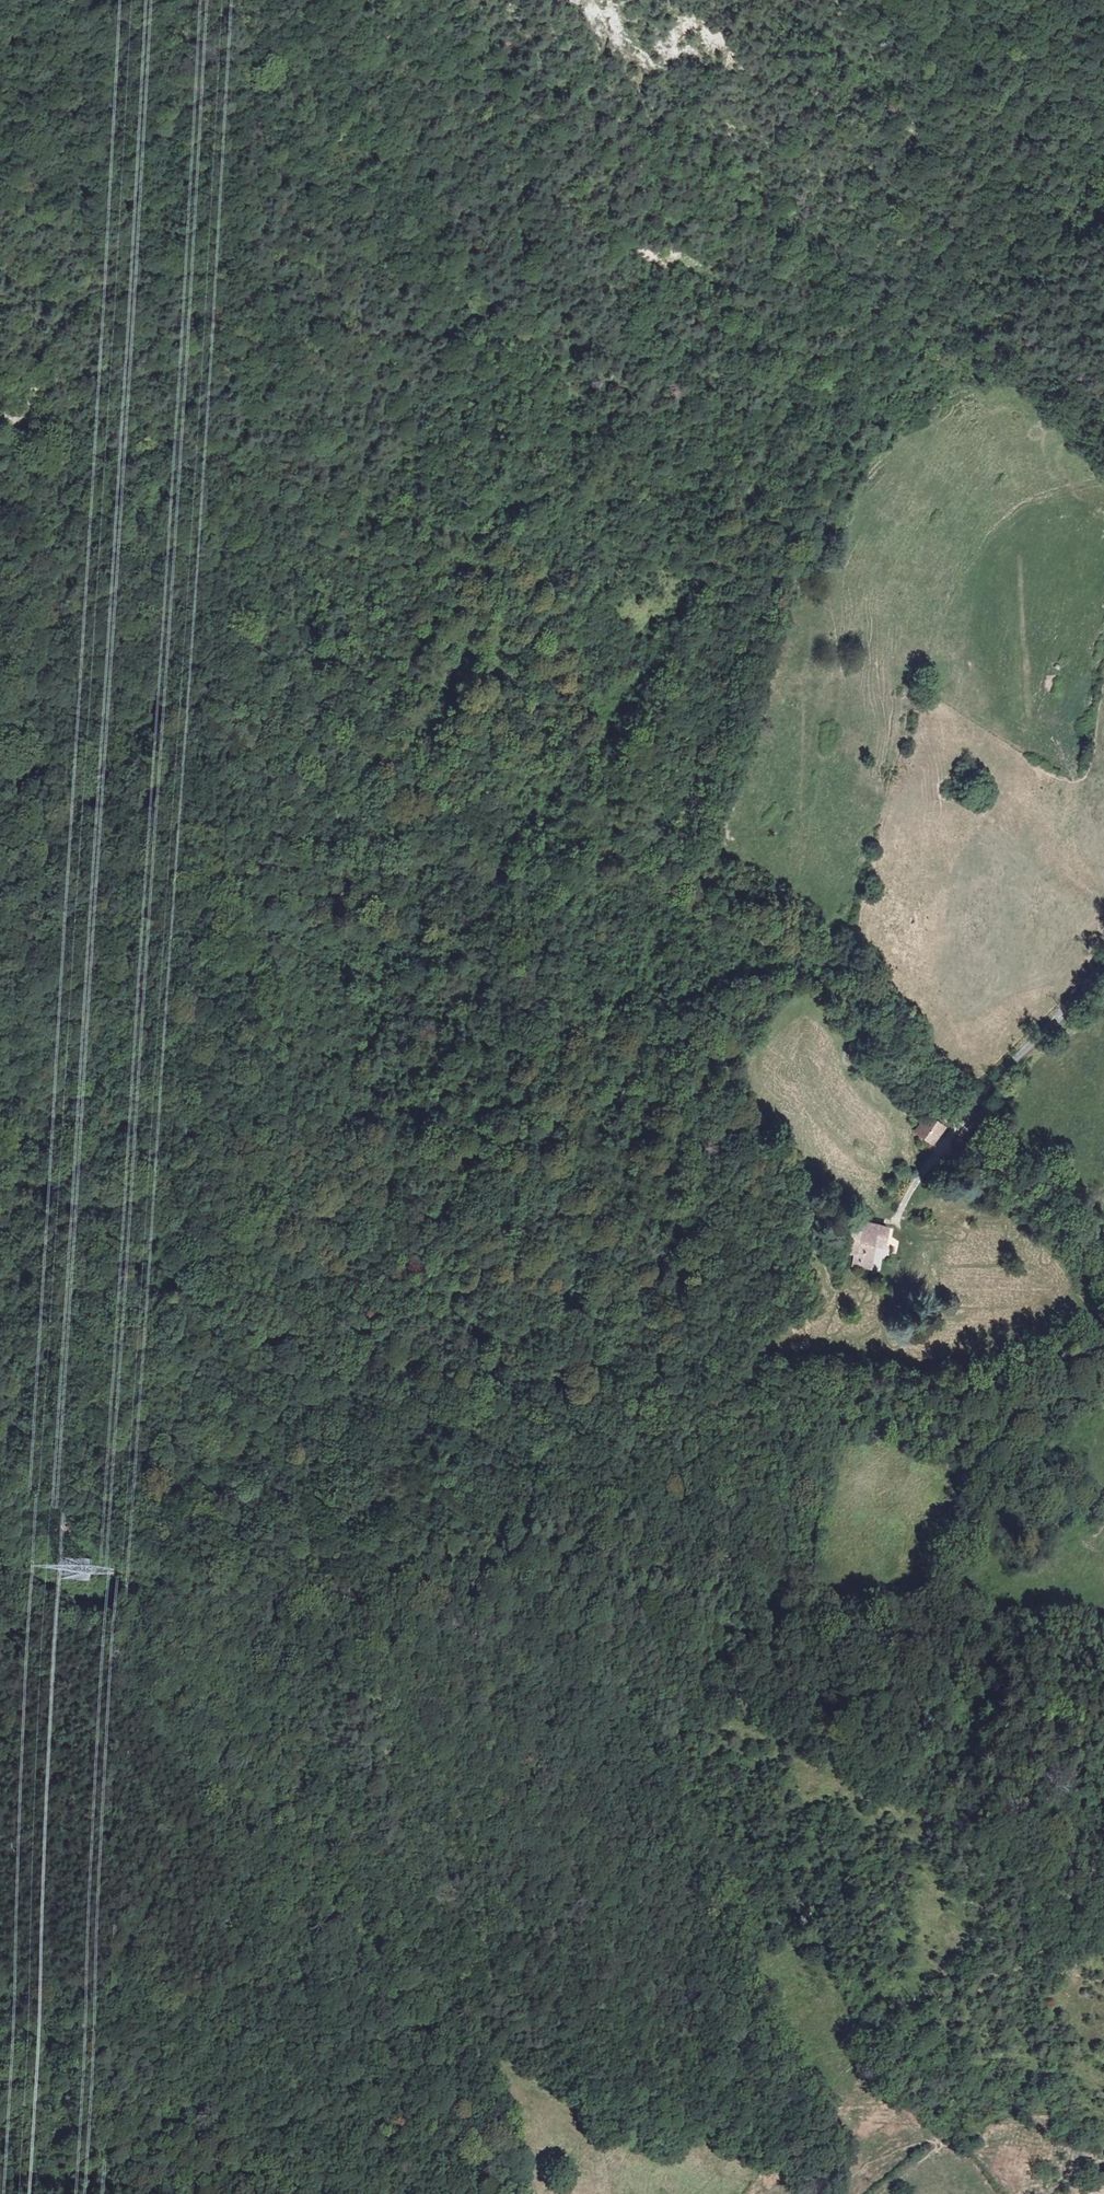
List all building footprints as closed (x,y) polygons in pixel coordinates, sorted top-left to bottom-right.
[(928,1141),(944,1125),(929,1112),(915,1127),(928,1141)] [(840,1260),(853,1261),(852,1276),(871,1276),(874,1253),(883,1253),(886,1234),(862,1227),(862,1234),(841,1233),(840,1260)]
